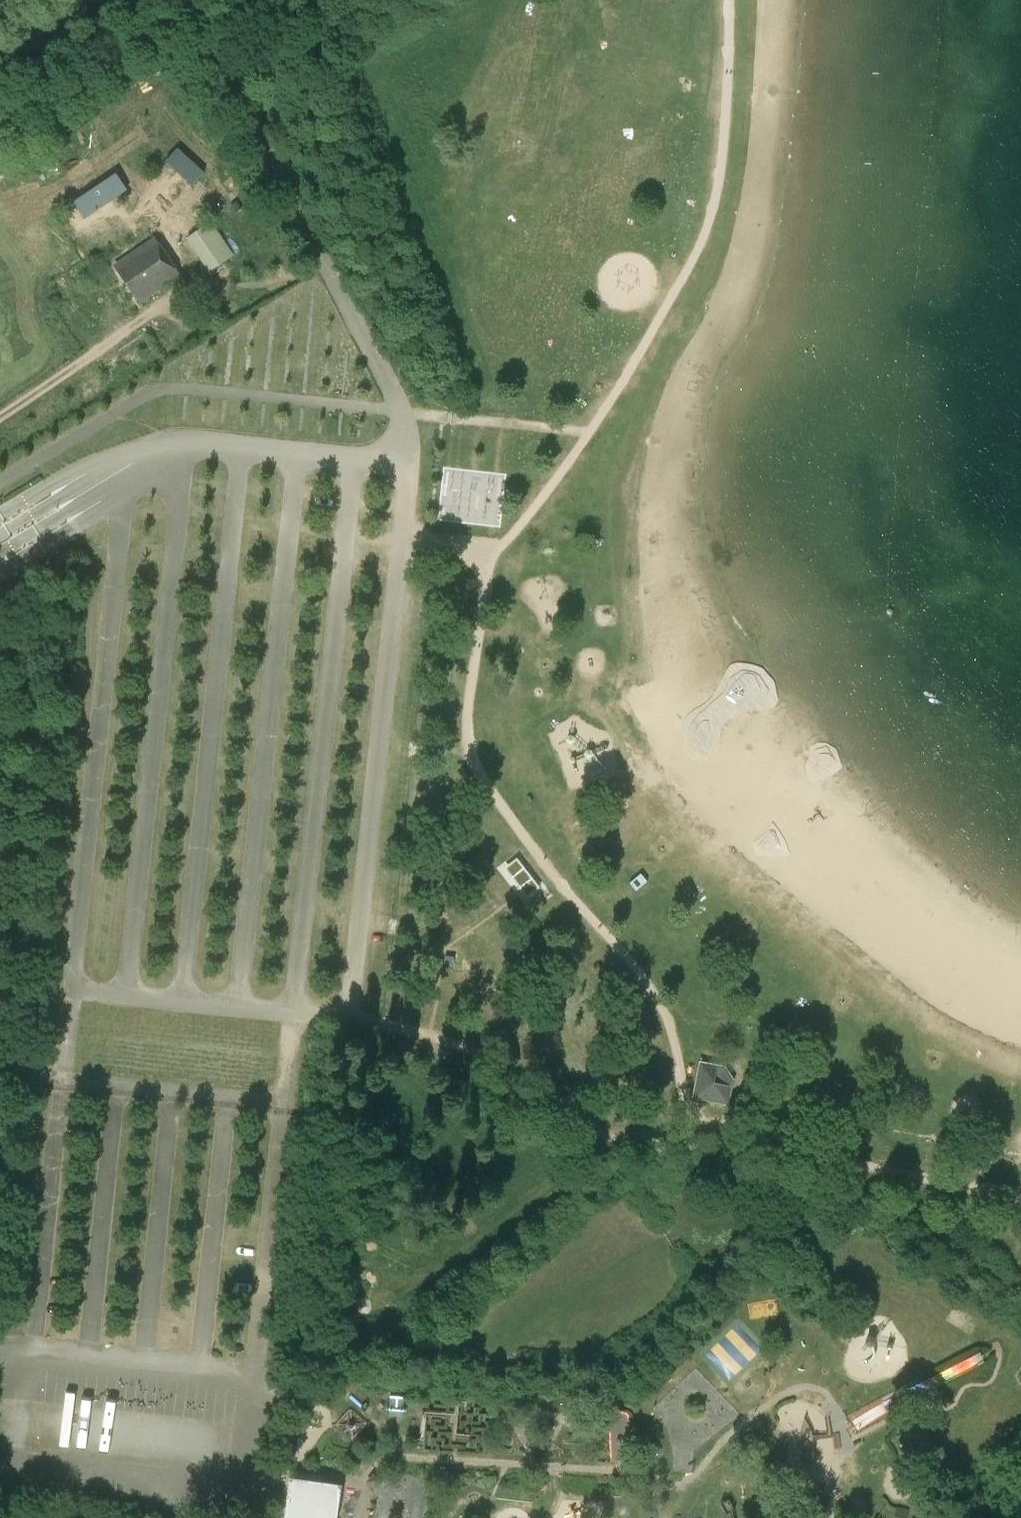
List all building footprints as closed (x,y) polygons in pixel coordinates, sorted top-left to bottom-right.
[(62,214),(66,222),(97,204),(93,197),(62,214)] [(75,236),(107,213),(99,202),(67,225),(75,236)] [(186,238),(209,272),(234,256),(211,221),(186,238)] [(115,267),(139,302),(180,275),(156,239),(115,267)] [(518,860),(509,868),(528,893),(538,886),(518,860)] [(641,874),(629,883),(636,891),(647,881),(641,874)] [(700,1061),(693,1098),(729,1105),(734,1080),(724,1066),(717,1064),(700,1061)] [(366,1482),(373,1487),(380,1477),(373,1472),(366,1482)] [(284,1517),(337,1517),(342,1485),(291,1478),(290,1478),(287,1498),(284,1517)]
